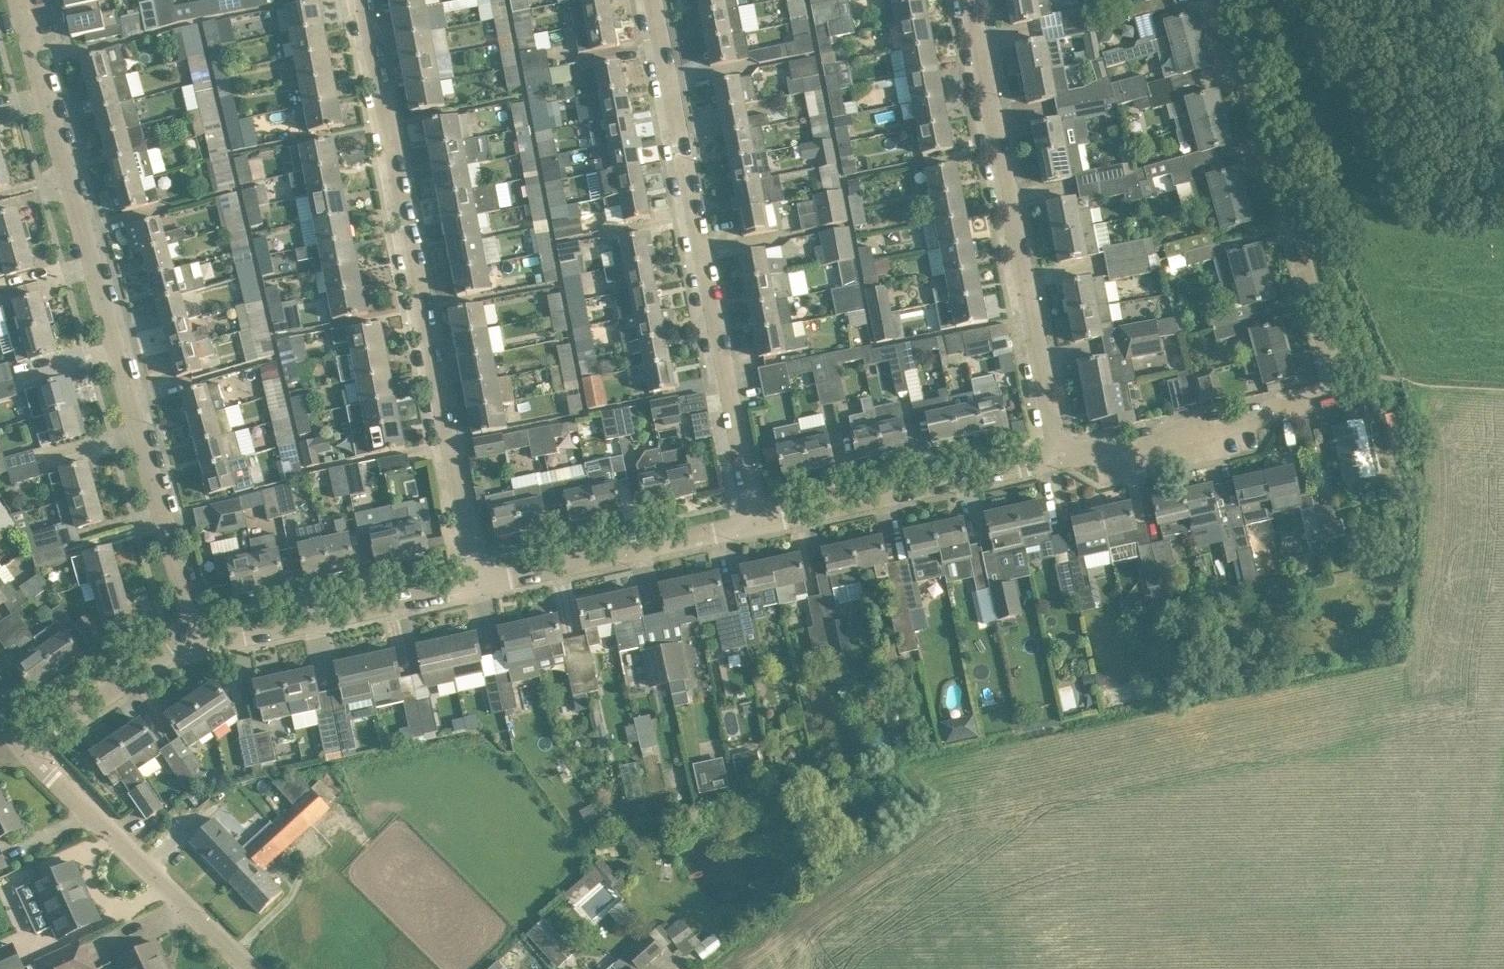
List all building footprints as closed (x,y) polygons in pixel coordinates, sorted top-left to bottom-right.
[(66,6),(63,7),(63,8),(101,1),(104,0),(65,0),(66,6)] [(160,27),(155,0),(152,0),(140,3),(142,12),(120,18),(123,32),(123,34),(124,38),(160,27)] [(160,27),(177,22),(173,0),(155,0),(160,27)] [(215,0),(203,0),(190,3),(193,18),(218,14),(215,0)] [(242,9),(241,0),(215,0),(218,14),(242,9)] [(242,9),(260,6),(259,0),(241,0),(242,9)] [(291,32),(325,26),(320,0),(300,4),(286,7),(291,32)] [(427,6),(426,0),(390,0),(393,12),(427,6)] [(508,16),(505,0),(478,0),(479,5),(482,20),(495,18),(508,16)] [(613,19),(610,0),(574,0),(570,1),(574,27),(613,19)] [(738,7),(737,0),(698,0),(701,14),(738,7)] [(792,24),(808,21),(804,0),(787,0),(792,24)] [(842,20),(838,0),(835,0),(811,5),(812,6),(818,40),(831,37),(831,36),(855,31),(852,18),(842,20)] [(929,18),(925,0),(894,0),(898,24),(929,18)] [(1033,20),(1041,18),(1041,17),(1053,15),(1051,0),(1009,0),(1013,24),(1033,20)] [(1125,7),(1129,18),(1151,12),(1148,0),(1146,0),(1125,7)] [(123,32),(120,18),(118,10),(103,13),(101,1),(63,8),(67,28),(70,27),(72,37),(86,34),(87,42),(123,34),(123,32)] [(397,37),(431,30),(448,27),(444,3),(427,6),(393,12),(397,37)] [(1061,12),(1064,27),(1093,22),(1090,6),(1061,12)] [(738,7),(701,14),(706,40),(743,32),(738,7)] [(1158,52),(1204,40),(1196,13),(1177,19),(1166,22),(1155,25),(1158,38),(1155,39),(1154,36),(1138,41),(1135,48),(1125,51),(1119,48),(1102,53),(1103,55),(1107,67),(1110,66),(1158,52)] [(499,38),(512,35),(508,16),(495,18),(499,38)] [(579,53),(592,50),(599,49),(618,45),(616,31),(623,29),(620,18),(613,19),(574,27),(579,53)] [(903,50),(934,44),(929,18),(898,24),(903,50)] [(203,22),(207,41),(221,38),(216,19),(203,22)] [(518,38),(535,35),(532,19),(515,23),(518,38)] [(786,44),(788,57),(814,52),(808,21),(792,24),(795,42),(786,44)] [(1100,56),(1097,41),(1093,22),(1064,27),(1066,37),(1084,34),(1089,58),(1100,56)] [(189,60),(206,55),(198,23),(181,27),(188,58),(189,60)] [(296,57),(330,50),(325,26),(291,32),(296,57)] [(402,62),(436,55),(431,30),(397,37),(402,62)] [(711,66),(731,62),(750,58),(745,32),(743,32),(706,40),(711,66)] [(518,38),(524,73),(550,67),(546,49),(538,50),(535,35),(518,38)] [(821,54),(834,52),(831,37),(818,40),(821,54)] [(1017,45),(1023,74),(1063,66),(1058,38),(1045,41),(1045,39),(1017,45)] [(1181,75),(1192,71),(1211,66),(1204,40),(1158,52),(1161,64),(1177,60),(1181,75)] [(908,76),(939,70),(934,44),(903,50),(908,76)] [(126,62),(125,62),(120,45),(105,49),(106,54),(100,55),(81,61),(88,86),(127,75),(129,75),(126,62)] [(504,67),(517,65),(514,48),(501,51),(503,63),(504,67)] [(300,81),(334,75),(330,50),(296,57),(300,81)] [(215,73),(228,70),(224,51),(210,55),(215,73)] [(206,55),(189,60),(195,85),(212,81),(206,55)] [(407,86),(441,80),(436,55),(402,62),(407,86)] [(805,92),(822,89),(816,56),(789,62),(793,79),(802,78),(805,92)] [(583,69),(588,95),(627,88),(622,62),(583,69)] [(837,63),(823,65),(828,92),(841,89),(837,63)] [(508,88),(521,85),(517,65),(504,67),(504,69),(508,88)] [(1069,95),(1066,82),(1063,66),(1023,74),(1029,103),(1056,98),(1056,97),(1069,95)] [(545,87),(554,85),(550,67),(524,73),(531,107),(548,103),(547,97),(545,87)] [(228,70),(215,73),(221,99),(234,96),(228,70)] [(913,102),(944,96),(939,70),(908,76),(913,99),(913,102)] [(1165,78),(1147,83),(1145,74),(1119,81),(1112,83),(1118,104),(1124,102),(1133,100),(1134,102),(1174,91),(1170,77),(1165,78)] [(92,100),(87,102),(90,112),(95,111),(134,100),(134,98),(127,75),(88,86),(92,100)] [(305,106),(339,99),(334,75),(300,81),(305,106)] [(757,101),(752,75),(714,82),(719,109),(746,103),(757,101)] [(412,112),(431,108),(446,105),(441,80),(407,86),(412,112)] [(217,106),(212,81),(195,85),(201,110),(217,106)] [(1080,104),(1108,98),(1113,97),(1110,83),(1077,90),(1080,104)] [(574,86),(556,89),(558,101),(576,97),(574,86)] [(594,120),(632,113),(627,88),(588,95),(594,120)] [(808,109),(826,106),(822,89),(805,92),(808,109)] [(841,89),(828,92),(833,117),(846,115),(846,113),(841,89)] [(1153,108),(1177,102),(1174,91),(1134,102),(1135,106),(1142,110),(1152,107),(1153,108)] [(1175,118),(1178,129),(1225,117),(1218,91),(1187,99),(1191,113),(1175,118)] [(918,128),(949,122),(944,96),(913,102),(916,114),(918,128)] [(1111,112),(1110,108),(1108,98),(1080,104),(1065,106),(1065,107),(1067,119),(1064,119),(1061,120),(1060,119),(1052,121),(1033,124),(1038,154),(1079,146),(1076,130),(1075,128),(1082,127),(1080,118),(1110,112),(1111,112)] [(324,129),(344,125),(339,99),(305,106),(307,118),(310,129),(310,131),(324,129)] [(134,100),(95,111),(102,136),(141,125),(134,100)] [(240,121),(240,120),(235,100),(222,103),(227,123),(240,121)] [(516,130),(529,128),(524,101),(511,104),(516,130)] [(531,107),(536,133),(553,129),(548,103),(531,107)] [(746,103),(719,109),(724,134),(762,127),(770,125),(768,113),(749,117),(746,103)] [(206,135),(223,131),(217,106),(201,110),(206,135)] [(599,146),(637,139),(632,113),(594,120),(588,121),(591,133),(597,132),(599,146)] [(430,147),(464,141),(459,115),(425,122),(430,147)] [(1179,143),(1198,138),(1202,152),(1232,143),(1225,117),(1178,129),(1176,130),(1179,143)] [(924,154),(934,152),(954,148),(949,122),(918,128),(924,154)] [(141,125),(102,136),(109,161),(148,150),(141,125)] [(815,144),(833,140),(830,125),(812,129),(815,144)] [(835,128),(838,143),(851,141),(848,125),(835,128)] [(724,134),(729,159),(767,152),(762,127),(724,134)] [(516,130),(521,155),(534,152),(529,128),(516,130)] [(536,133),(541,158),(558,154),(553,129),(536,133)] [(212,161),(229,156),(223,131),(206,135),(212,161)] [(434,172),(468,165),(480,163),(475,138),(464,141),(430,147),(434,172)] [(601,156),(604,170),(641,164),(639,151),(644,150),(641,138),(637,139),(593,147),(595,158),(601,156)] [(305,171),(339,165),(334,139),(300,146),(305,171)] [(833,140),(815,144),(817,157),(819,167),(838,164),(833,140)] [(851,141),(838,143),(841,157),(848,156),(853,155),(851,141)] [(1044,183),(1063,179),(1071,178),(1071,177),(1084,174),(1079,146),(1038,154),(1044,183)] [(113,174),(108,176),(111,187),(116,186),(142,179),(153,175),(155,175),(155,174),(148,150),(109,161),(113,174)] [(524,174),(537,171),(534,152),(521,155),(524,173),(524,174)] [(767,152),(729,159),(734,185),(772,177),(767,152)] [(1139,182),(1157,177),(1195,166),(1192,153),(1134,169),(1136,174),(1139,182)] [(11,183),(3,154),(0,155),(0,186),(11,183)] [(546,184),(563,180),(558,154),(541,158),(546,184)] [(1098,183),(1136,174),(1134,169),(1131,154),(1121,156),(1123,163),(1095,169),(1098,183)] [(248,155),(235,158),(241,184),(254,181),(248,155)] [(219,191),(236,186),(229,156),(212,161),(219,191)] [(849,160),(842,161),(845,176),(858,173),(855,159),(849,160)] [(598,172),(604,198),(646,189),(641,164),(604,170),(598,172)] [(932,197),(962,191),(957,164),(927,170),(932,197)] [(310,196),(344,189),(339,165),(305,171),(310,196)] [(434,172),(439,196),(473,189),(468,165),(434,172)] [(824,194),(843,190),(838,165),(820,169),(824,193),(824,194)] [(1209,176),(1199,179),(1195,166),(1157,177),(1161,190),(1174,186),(1177,185),(1190,181),(1198,209),(1247,196),(1239,168),(1223,173),(1220,173),(1209,176)] [(1048,204),(1054,233),(1094,225),(1090,203),(1102,200),(1101,198),(1125,193),(1126,202),(1137,200),(1138,205),(1144,204),(1139,182),(1136,174),(1098,183),(1100,195),(1089,198),(1089,197),(1076,199),(1076,198),(1048,204)] [(859,178),(847,181),(850,196),(862,193),(859,178)] [(142,179),(116,186),(123,210),(123,211),(142,206),(149,204),(161,201),(156,188),(145,191),(142,179)] [(737,198),(732,199),(735,211),(739,210),(777,203),(785,201),(783,193),(765,197),(761,179),(734,185),(737,198)] [(550,209),(568,205),(563,180),(546,184),(550,209)] [(530,204),(543,202),(539,183),(526,185),(530,204)] [(246,208),(260,205),(271,202),(266,184),(242,190),(246,208)] [(439,196),(444,221),(478,214),(499,210),(494,185),(485,187),(473,189),(439,196)] [(315,220),(349,214),(344,189),(310,196),(315,220)] [(646,189),(604,198),(605,206),(622,203),(625,221),(632,219),(651,215),(646,189)] [(819,227),(849,221),(843,190),(824,194),(813,196),(814,200),(816,212),(819,227)] [(228,229),(245,225),(237,191),(220,195),(227,227),(228,229)] [(937,222),(967,217),(962,191),(932,197),(937,222)] [(851,212),(865,210),(862,193),(850,196),(848,196),(851,212)] [(1201,221),(1220,216),(1223,229),(1253,221),(1247,196),(1198,209),(1201,221)] [(533,223),(547,220),(543,202),(530,204),(533,223)] [(777,203),(739,210),(744,236),(782,229),(777,203)] [(246,208),(250,226),(264,223),(260,205),(246,208)] [(582,221),(571,223),(568,205),(550,209),(556,240),(585,234),(582,221)] [(27,239),(31,238),(27,222),(22,224),(19,210),(0,215),(0,247),(27,239)] [(868,223),(865,210),(851,212),(854,226),(868,223)] [(315,220),(320,245),(353,239),(349,214),(315,220)] [(482,239),(478,214),(444,221),(449,246),(482,239)] [(937,222),(942,248),(972,242),(967,217),(937,222)] [(143,251),(169,244),(187,239),(184,228),(166,232),(162,218),(128,228),(135,253),(143,251)] [(231,242),(248,238),(245,225),(228,229),(231,242)] [(1094,225),(1054,233),(1060,262),(1087,257),(1087,256),(1100,253),(1094,225)] [(838,262),(838,263),(856,260),(849,227),(820,232),(826,264),(838,262)] [(1185,253),(1215,244),(1213,231),(1160,246),(1164,258),(1185,253)] [(539,254),(553,251),(549,232),(536,235),(538,247),(539,254)] [(653,244),(651,234),(651,233),(649,233),(647,234),(627,238),(620,239),(611,241),(613,252),(603,253),(606,268),(652,260),(656,259),(653,244)] [(266,235),(253,239),(258,258),(271,256),(266,235)] [(1103,247),(1107,265),(1159,255),(1155,236),(1154,236),(1103,247)] [(15,273),(35,267),(27,239),(0,247),(0,276),(7,274),(7,275),(15,273)] [(324,270),(358,263),(353,239),(320,245),(306,247),(296,249),(298,260),(313,257),(322,256),(324,270)] [(453,270),(487,264),(482,239),(449,246),(453,270)] [(576,255),(583,254),(580,241),(557,245),(564,278),(580,274),(580,273),(578,265),(576,255)] [(947,274),(977,268),(972,242),(942,248),(947,274)] [(143,251),(150,276),(176,269),(169,244),(143,251)] [(1185,253),(1189,265),(1214,258),(1219,256),(1215,244),(1185,253)] [(862,264),(875,262),(872,245),(859,248),(862,264)] [(1219,256),(1214,258),(1221,283),(1221,285),(1267,272),(1261,249),(1260,245),(1219,256)] [(786,258),(769,262),(766,249),(759,250),(740,254),(735,255),(738,269),(739,277),(744,277),(745,280),(789,272),(786,258)] [(540,254),(541,263),(543,271),(556,268),(553,251),(539,254),(540,254)] [(275,273),(271,256),(258,258),(262,276),(275,273)] [(1149,257),(1107,265),(1110,280),(1151,271),(1149,257)] [(239,279),(257,275),(253,260),(236,264),(239,278),(239,279)] [(617,293),(619,292),(657,285),(652,260),(606,268),(605,268),(607,282),(615,281),(617,293)] [(841,279),(859,276),(856,260),(838,263),(841,279)] [(157,301),(183,294),(206,287),(203,278),(204,277),(200,262),(176,269),(150,276),(157,301)] [(877,276),(875,262),(862,264),(864,278),(877,276)] [(358,263),(324,270),(329,294),(363,288),(358,263)] [(492,289),(487,264),(453,270),(458,296),(492,289)] [(932,289),(935,303),(982,294),(977,268),(947,274),(949,286),(932,289)] [(748,294),(743,295),(745,303),(749,302),(750,306),(788,298),(793,297),(789,273),(789,272),(745,280),(748,294)] [(1243,307),(1255,304),(1275,298),(1267,272),(1221,285),(1221,283),(1218,284),(1218,285),(1222,299),(1240,294),(1243,307)] [(564,278),(568,302),(585,299),(580,274),(564,278)] [(257,275),(239,279),(245,305),(263,301),(257,275)] [(1064,283),(1069,312),(1110,304),(1104,276),(1092,279),(1091,278),(1064,283)] [(282,302),(279,291),(278,285),(264,288),(268,305),(282,302)] [(662,311),(657,285),(619,292),(624,317),(662,311)] [(865,289),(870,317),(892,313),(887,285),(865,289)] [(363,288),(329,294),(334,320),(368,313),(363,288)] [(3,306),(6,319),(10,334),(50,323),(50,324),(55,322),(50,307),(46,308),(42,294),(23,300),(15,302),(15,303),(3,306)] [(163,326),(189,319),(202,315),(197,303),(185,303),(183,294),(157,301),(163,326)] [(551,314),(564,311),(561,294),(548,297),(551,314)] [(941,330),(957,327),(987,321),(982,294),(935,303),(941,330)] [(847,314),(865,310),(862,295),(835,300),(837,314),(847,313),(847,314)] [(1184,310),(1180,297),(1170,300),(1175,317),(1179,334),(1180,336),(1187,335),(1181,311),(1184,310)] [(788,298),(750,306),(755,331),(793,323),(788,298)] [(251,330),(268,326),(263,301),(245,305),(251,330)] [(288,330),(282,302),(268,305),(275,333),(288,330)] [(455,335),(489,329),(484,303),(450,310),(455,335)] [(1110,304),(1069,312),(1075,342),(1103,336),(1103,335),(1115,333),(1110,304)] [(1225,311),(1210,315),(1213,328),(1238,321),(1234,309),(1225,311)] [(573,328),(590,325),(587,310),(570,313),(573,328)] [(619,318),(623,344),(666,336),(664,322),(674,320),(672,310),(662,312),(662,311),(624,317),(619,318)] [(850,327),(868,324),(865,310),(847,314),(849,321),(850,327)] [(555,333),(568,330),(564,311),(551,314),(551,316),(555,333)] [(875,343),(897,338),(892,313),(870,317),(875,343)] [(1122,346),(1160,337),(1179,334),(1175,317),(1156,321),(1156,319),(1119,326),(1118,327),(1122,346)] [(170,351),(211,340),(207,325),(192,329),(189,319),(163,326),(170,351)] [(1217,341),(1241,334),(1238,321),(1213,328),(1217,341)] [(10,334),(15,349),(18,362),(31,358),(31,359),(58,352),(50,324),(50,323),(10,334)] [(353,354),(387,348),(382,323),(349,329),(348,326),(332,329),(334,344),(350,341),(353,354)] [(807,337),(796,339),(793,323),(755,331),(760,357),(780,353),(786,352),(809,347),(807,337)] [(1259,357),(1289,349),(1281,323),(1251,331),(1259,357)] [(593,339),(590,325),(573,328),(576,342),(593,339)] [(258,357),(275,353),(268,326),(251,330),(254,343),(258,357)] [(965,345),(992,340),(989,327),(970,331),(962,333),(962,331),(937,336),(939,345),(938,345),(942,364),(950,362),(949,355),(966,352),(967,352),(965,345)] [(489,329),(455,335),(459,360),(493,353),(489,329)] [(283,367),(297,365),(290,336),(276,339),(283,367)] [(625,356),(642,353),(645,366),(671,361),(666,336),(623,344),(625,356)] [(937,336),(899,344),(905,371),(917,369),(914,351),(938,345),(939,345),(937,336)] [(1137,382),(1132,358),(1163,352),(1160,337),(1122,346),(1123,354),(1079,363),(1085,392),(1129,384),(1137,382)] [(177,376),(197,371),(203,369),(200,358),(215,354),(211,340),(170,351),(177,376)] [(967,357),(975,356),(995,351),(992,340),(965,345),(967,352),(966,352),(967,357)] [(561,366),(574,363),(570,343),(557,345),(561,364),(561,366)] [(899,344),(886,346),(892,373),(905,371),(899,344)] [(861,347),(823,354),(829,381),(841,379),(838,363),(864,358),(861,347)] [(358,380),(392,373),(387,348),(353,354),(337,357),(342,381),(357,379),(358,380)] [(577,352),(583,379),(601,376),(595,348),(577,352)] [(1296,376),(1289,349),(1259,357),(1243,361),(1247,375),(1262,370),(1266,384),(1296,376)] [(493,353),(459,360),(464,384),(498,378),(493,353)] [(823,354),(786,362),(789,376),(814,370),(817,384),(829,381),(823,354)] [(630,384),(648,381),(650,393),(676,387),(671,361),(645,366),(628,370),(630,384)] [(0,364),(0,382),(13,378),(9,362),(0,364)] [(275,362),(260,367),(264,382),(279,378),(275,362)] [(762,382),(789,377),(789,376),(786,362),(759,368),(762,382)] [(566,391),(579,389),(574,363),(561,366),(566,391)] [(297,365),(283,367),(287,384),(301,381),(297,365)] [(1221,393),(1216,374),(1214,369),(1193,375),(1200,401),(1200,402),(1212,399),(1211,396),(1221,393)] [(1190,370),(1178,373),(1179,378),(1180,378),(1186,405),(1200,401),(1193,375),(1191,375),(1190,370)] [(392,373),(358,380),(362,404),(396,398),(392,373)] [(999,435),(1010,432),(997,374),(972,379),(975,391),(983,432),(997,429),(999,435)] [(605,389),(603,389),(601,376),(583,379),(586,393),(589,409),(608,405),(605,389)] [(789,377),(762,382),(765,396),(792,391),(789,377)] [(18,394),(13,378),(0,382),(0,399),(18,394)] [(47,415),(79,405),(75,392),(72,390),(69,391),(66,378),(47,384),(39,386),(39,387),(26,390),(30,403),(34,419),(47,415)] [(264,382),(267,398),(284,393),(279,378),(264,382)] [(469,409),(503,403),(498,378),(464,384),(469,409)] [(189,419),(225,408),(218,383),(208,386),(203,387),(201,388),(182,393),(189,419)] [(1129,384),(1085,392),(1091,421),(1102,419),(1105,429),(1136,422),(1132,400),(1129,384)] [(933,443),(959,437),(950,397),(948,387),(939,389),(941,397),(924,401),(933,443)] [(571,415),(584,413),(579,389),(566,391),(571,415)] [(959,437),(983,432),(975,391),(950,397),(959,437)] [(271,413),(288,408),(284,393),(267,398),(271,413)] [(307,412),(305,400),(304,394),(290,398),(295,417),(308,415),(307,412)] [(678,396),(651,402),(651,403),(650,403),(654,420),(662,418),(664,426),(682,422),(681,415),(682,415),(678,396)] [(859,459),(884,453),(874,408),(871,396),(861,399),(864,412),(849,416),(852,430),(859,459)] [(352,432),(401,422),(396,398),(362,404),(347,407),(352,432)] [(887,405),(874,408),(884,453),(909,448),(905,428),(903,419),(899,402),(887,405)] [(503,403),(469,409),(474,434),(507,428),(503,403)] [(54,443),(62,441),(82,436),(78,423),(81,422),(83,420),(79,405),(47,415),(51,430),(38,434),(42,446),(54,442),(54,443)] [(626,407),(614,409),(620,437),(632,435),(626,407)] [(232,432),(225,408),(189,419),(196,443),(232,432)] [(606,440),(620,437),(614,409),(601,412),(606,440)] [(767,409),(754,412),(757,426),(770,423),(767,409)] [(312,432),(308,415),(295,417),(299,435),(312,432)] [(1375,474),(1368,440),(1363,421),(1333,427),(1345,481),(1375,474)] [(357,457),(386,451),(406,447),(401,422),(352,432),(357,457)] [(562,433),(560,423),(540,427),(545,455),(558,452),(555,438),(562,436),(562,433)] [(784,475),(809,470),(801,431),(800,424),(789,426),(793,443),(778,446),(784,475)] [(801,431),(809,470),(835,464),(826,425),(801,431)] [(296,443),(292,428),(292,426),(275,431),(275,432),(279,448),(296,443)] [(527,430),(503,435),(506,447),(530,442),(533,457),(545,455),(540,427),(527,430)] [(203,468),(242,456),(235,431),(232,432),(196,443),(203,468)] [(507,451),(506,447),(503,435),(495,437),(475,440),(478,457),(498,453),(507,451)] [(313,439),(301,442),(306,467),(319,464),(313,439)] [(296,443),(279,448),(286,479),(303,475),(296,443)] [(638,464),(640,476),(646,505),(671,500),(660,448),(647,451),(638,464)] [(660,448),(671,500),(697,494),(694,483),(707,480),(701,455),(690,457),(688,448),(662,453),(661,448),(660,448)] [(38,463),(34,449),(5,457),(3,452),(0,453),(0,474),(38,463)] [(382,474),(392,472),(411,467),(408,453),(379,460),(382,474)] [(234,477),(250,472),(245,455),(242,456),(203,468),(210,494),(229,488),(236,486),(234,477)] [(359,462),(345,465),(351,494),(365,492),(359,462)] [(616,481),(614,469),(613,462),(601,465),(603,472),(589,475),(591,487),(598,516),(623,511),(619,491),(617,482),(616,481)] [(38,463),(9,471),(12,484),(41,475),(38,463)] [(50,475),(57,502),(97,491),(89,463),(62,470),(62,471),(50,475)] [(345,465),(329,468),(335,497),(351,494),(345,465)] [(1264,473),(1274,519),(1275,519),(1274,512),(1289,509),(1301,507),(1298,494),(1299,494),(1293,466),(1264,473)] [(1251,547),(1246,525),(1274,519),(1264,473),(1235,479),(1241,506),(1230,509),(1239,551),(1251,547)] [(563,481),(568,502),(572,522),(598,516),(591,487),(589,475),(563,481)] [(277,486),(283,515),(297,511),(291,482),(277,486)] [(1212,484),(1183,491),(1191,531),(1219,524),(1222,538),(1228,562),(1241,559),(1239,551),(1230,509),(1218,511),(1212,484)] [(486,496),(483,485),(475,487),(480,512),(489,511),(486,496)] [(540,485),(514,490),(523,532),(549,527),(540,485)] [(268,520),(283,515),(277,486),(262,491),(268,520)] [(486,496),(489,511),(492,510),(498,537),(523,532),(514,490),(486,496)] [(78,528),(86,525),(105,520),(97,491),(57,502),(65,530),(78,527),(78,528)] [(1183,491),(1154,497),(1158,517),(1160,525),(1161,524),(1163,537),(1175,534),(1191,531),(1183,491)] [(217,502),(218,503),(211,505),(216,534),(224,532),(247,527),(240,497),(217,502)] [(9,513),(0,500),(0,519),(9,513)] [(1045,500),(1016,507),(1024,547),(1053,540),(1050,528),(1051,528),(1045,500)] [(1130,502),(1101,509),(1113,562),(1141,556),(1139,545),(1136,530),(1135,525),(1135,522),(1130,502)] [(1316,507),(1324,540),(1345,535),(1341,519),(1335,521),(1331,503),(1316,507)] [(1024,547),(1016,507),(987,513),(996,556),(997,556),(1001,576),(1015,572),(1011,554),(1025,551),(1024,547)] [(1308,543),(1324,540),(1316,507),(1301,510),(1308,543)] [(409,508),(393,511),(404,558),(430,552),(429,549),(446,546),(444,536),(427,540),(423,521),(408,524),(407,520),(411,519),(409,508)] [(1079,542),(1066,545),(1067,550),(1070,561),(1071,561),(1078,592),(1079,592),(1091,589),(1086,568),(1113,562),(1101,509),(1072,515),(1075,525),(1079,542)] [(378,563),(404,558),(393,511),(379,514),(382,526),(386,525),(387,529),(372,532),(378,563)] [(8,530),(17,525),(12,514),(10,515),(9,513),(0,519),(0,535),(8,530)] [(325,540),(332,573),(357,568),(349,535),(345,518),(336,521),(339,537),(325,540)] [(943,565),(959,561),(971,558),(968,546),(969,546),(963,518),(934,524),(940,552),(943,565)] [(32,531),(27,533),(33,555),(64,546),(58,524),(32,531)] [(943,565),(940,552),(934,524),(905,531),(909,550),(911,558),(912,558),(915,571),(926,568),(928,572),(930,575),(933,578),(935,578),(945,576),(943,565)] [(300,546),(303,559),(307,579),(332,573),(325,540),(311,543),(308,527),(298,529),(301,545),(300,546)] [(286,583),(282,564),(279,550),(278,550),(275,534),(265,536),(250,539),(254,556),(261,589),(286,583)] [(888,564),(886,555),(882,536),(853,542),(859,570),(875,566),(878,579),(890,576),(889,572),(887,564),(888,564)] [(1164,540),(1153,542),(1167,602),(1171,601),(1174,582),(1170,566),(1164,540)] [(821,594),(832,644),(847,641),(838,600),(835,601),(832,589),(860,582),(859,578),(860,578),(859,570),(853,542),(824,549),(829,573),(817,576),(821,594)] [(1168,604),(1167,602),(1153,542),(1139,545),(1141,556),(1148,589),(1149,588),(1154,608),(1165,605),(1168,604)] [(37,569),(68,560),(64,546),(33,555),(35,562),(37,569)] [(93,582),(120,574),(113,547),(94,552),(86,554),(86,555),(73,559),(77,571),(81,585),(84,584),(84,585),(93,582)] [(254,556),(241,559),(239,550),(228,552),(216,555),(221,578),(233,576),(237,594),(261,589),(254,556)] [(1055,552),(1051,553),(1061,596),(1078,592),(1071,561),(1070,561),(1067,550),(1055,552)] [(813,648),(832,644),(821,594),(809,597),(808,594),(805,582),(806,581),(800,554),(771,560),(781,604),(808,598),(814,626),(808,627),(813,648)] [(991,588),(992,588),(985,558),(971,561),(978,591),(991,588)] [(747,591),(736,593),(738,603),(741,620),(746,641),(747,646),(754,644),(760,643),(759,639),(755,619),(766,616),(765,612),(763,606),(779,602),(779,604),(781,604),(771,560),(742,566),(743,572),(747,591)] [(16,610),(30,601),(50,588),(40,574),(20,587),(22,589),(18,592),(11,581),(15,578),(6,565),(2,568),(0,569),(0,606),(5,602),(12,613),(16,610)] [(719,571),(690,578),(699,620),(700,625),(717,621),(724,652),(747,646),(746,641),(741,620),(739,610),(727,613),(725,606),(724,599),(725,599),(723,591),(719,571)] [(106,627),(133,620),(120,574),(93,582),(98,599),(102,612),(106,627)] [(681,624),(699,620),(690,578),(661,584),(667,612),(668,611),(670,624),(681,622),(681,624)] [(918,581),(905,584),(911,610),(910,611),(914,629),(915,631),(929,628),(924,607),(919,586),(918,582),(918,581)] [(891,587),(896,612),(891,613),(900,653),(919,649),(910,611),(911,610),(905,584),(891,587)] [(992,588),(991,588),(998,620),(1016,616),(1011,594),(1007,595),(1005,585),(992,588)] [(643,617),(641,609),(637,589),(609,595),(614,623),(620,652),(633,649),(635,648),(637,646),(638,642),(647,640),(645,629),(642,617),(643,617)] [(614,623),(609,595),(607,590),(592,593),(593,599),(579,602),(585,629),(586,629),(590,647),(602,644),(598,627),(614,623)] [(1125,614),(1154,608),(1150,593),(1122,599),(1125,614)] [(78,628),(75,623),(61,604),(48,614),(55,624),(48,629),(35,637),(43,648),(59,672),(83,655),(69,634),(78,628)] [(12,613),(13,614),(0,623),(0,639),(6,648),(30,632),(16,610),(12,613)] [(75,623),(78,628),(81,632),(92,648),(107,638),(91,615),(89,615),(89,614),(75,623)] [(562,642),(564,642),(558,615),(529,621),(537,661),(565,655),(562,642)] [(529,621),(500,627),(506,655),(509,667),(537,661),(529,621)] [(476,632),(447,639),(456,678),(470,676),(470,677),(484,675),(481,660),(482,660),(476,632)] [(456,678),(447,639),(418,645),(424,673),(425,673),(428,687),(457,681),(456,678)] [(683,641),(662,646),(670,684),(691,680),(683,641)] [(662,646),(642,650),(650,689),(670,684),(662,646)] [(13,653),(12,654),(19,665),(18,665),(34,689),(46,681),(51,682),(61,676),(59,672),(43,648),(30,657),(22,647),(13,653)] [(395,650),(383,653),(381,647),(365,651),(372,684),(373,692),(374,697),(375,702),(393,698),(392,692),(402,689),(400,678),(401,678),(399,670),(395,650)] [(373,692),(372,684),(365,651),(348,655),(349,660),(337,663),(341,683),(342,688),(343,691),(344,690),(345,697),(373,692)] [(591,652),(579,655),(587,692),(599,689),(591,652)] [(579,655),(565,659),(574,696),(588,693),(587,692),(579,655)] [(293,715),(309,711),(321,708),(318,696),(319,696),(313,668),(284,675),(290,702),(293,715)] [(498,673),(506,710),(518,707),(510,670),(498,673)] [(1108,683),(1105,670),(1094,673),(1097,686),(1108,683)] [(498,673),(485,676),(493,713),(506,710),(498,673)] [(1094,673),(1082,676),(1085,689),(1097,686),(1094,673)] [(290,702),(284,675),(255,681),(260,700),(261,708),(262,708),(265,721),(277,718),(293,715),(290,702)] [(231,704),(227,697),(215,681),(191,697),(207,722),(214,731),(217,735),(229,727),(226,722),(227,722),(237,715),(230,705),(231,704)] [(438,729),(435,717),(430,696),(418,699),(425,732),(438,729)] [(192,732),(207,722),(191,697),(166,714),(177,730),(181,736),(182,737),(183,737),(190,747),(198,741),(192,732)] [(426,735),(425,732),(418,699),(404,703),(412,738),(426,735)] [(356,748),(347,707),(335,710),(344,751),(356,748)] [(343,751),(344,751),(335,710),(316,714),(319,725),(325,754),(343,751)] [(941,722),(946,744),(979,736),(974,715),(941,722)] [(650,718),(635,722),(635,724),(638,734),(639,741),(640,745),(643,744),(646,754),(656,751),(654,741),(651,742),(648,731),(653,730),(650,718)] [(139,769),(152,760),(162,753),(155,742),(156,742),(141,719),(116,735),(139,769)] [(251,719),(237,722),(241,738),(239,738),(246,768),(252,766),(262,764),(255,735),(251,719)] [(635,724),(625,727),(630,743),(639,741),(638,734),(635,724)] [(276,761),(270,732),(255,735),(262,764),(276,761)] [(115,785),(122,780),(131,794),(147,782),(139,769),(116,735),(91,752),(107,775),(108,775),(115,785)] [(758,748),(733,754),(738,776),(763,770),(758,748)] [(207,772),(192,750),(181,758),(197,780),(199,784),(202,782),(204,784),(210,781),(205,774),(207,772)] [(181,758),(170,765),(185,787),(185,788),(197,780),(181,758)] [(707,763),(695,766),(701,794),(729,787),(725,768),(709,772),(707,763)] [(262,764),(252,766),(255,777),(256,777),(268,775),(264,772),(263,769),(262,764)] [(301,776),(273,782),(293,804),(273,823),(291,842),(330,808),(328,805),(312,788),(301,776)] [(147,819),(163,807),(164,807),(147,782),(131,794),(130,794),(147,819)] [(22,828),(14,810),(11,802),(7,804),(0,789),(0,838),(22,828)] [(214,818),(190,841),(230,883),(230,882),(243,870),(238,865),(248,855),(263,870),(291,842),(273,823),(272,822),(243,848),(214,818)] [(283,891),(263,870),(248,855),(238,865),(243,870),(230,882),(260,913),(283,891)] [(100,920),(85,887),(74,862),(56,871),(30,881),(31,883),(52,927),(58,940),(77,931),(95,922),(100,920)] [(595,868),(604,878),(611,885),(618,879),(610,872),(601,862),(595,868)] [(681,915),(664,930),(679,947),(696,932),(681,915)] [(561,964),(574,952),(544,919),(532,930),(527,934),(556,967),(561,964)] [(663,951),(649,934),(617,963),(615,968),(642,968),(663,951)] [(714,935),(695,949),(702,959),(721,944),(714,935)] [(37,962),(40,968),(96,968),(83,941),(49,956),(37,962)] [(169,968),(156,942),(152,944),(134,952),(116,960),(120,968),(169,968)] [(2,947),(0,948),(0,968),(12,968),(2,947)] [(489,968),(490,968),(502,968),(504,967),(499,960),(489,968)]
